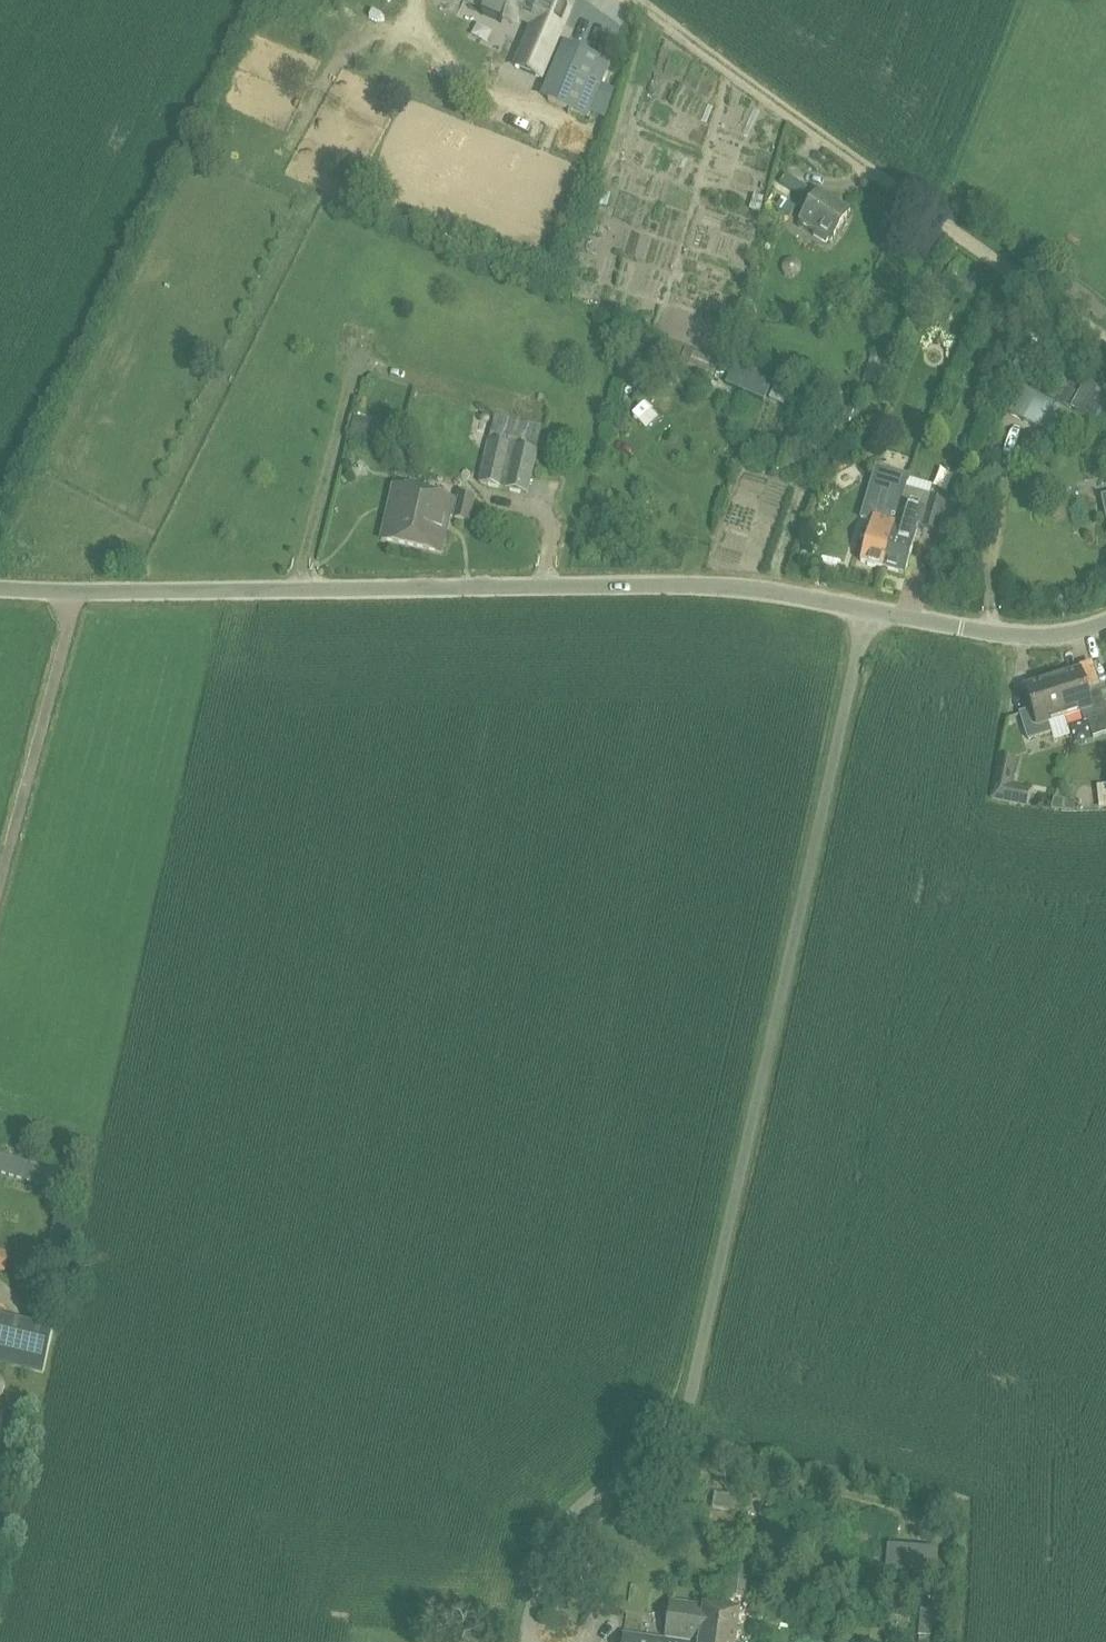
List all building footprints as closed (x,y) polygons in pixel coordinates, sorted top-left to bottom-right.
[(545,76),(572,1),(569,0),(466,0),(465,1),(485,8),(483,14),(503,22),(506,16),(518,21),(520,14),(537,20),(520,67),(545,76)] [(610,64),(564,44),(540,98),(587,118),(610,64)] [(814,235),(827,244),(829,240),(832,242),(852,212),(818,191),(799,221),(816,232),(814,235)] [(782,198),(776,207),(791,216),(797,207),(782,198)] [(679,361),(683,350),(670,346),(666,357),(679,361)] [(684,347),(683,350),(679,361),(715,374),(720,359),(684,347)] [(1007,377),(1021,386),(1039,358),(1025,349),(1007,377)] [(753,397),(762,400),(771,377),(734,362),(725,385),(753,397)] [(1096,423),(1105,429),(1105,410),(1104,409),(1105,407),(1105,383),(1091,374),(1080,393),(1071,409),(1096,423)] [(768,395),(784,403),(792,384),(775,377),(773,381),(774,382),(768,395)] [(1053,399),(1071,409),(1080,393),(1062,383),(1053,399)] [(1009,414),(1064,445),(1079,419),(1024,388),(1009,414)] [(639,418),(653,427),(662,413),(648,404),(639,418)] [(845,420),(855,424),(860,414),(849,409),(845,420)] [(354,415),(350,432),(369,437),(374,420),(354,415)] [(478,482),(527,494),(539,444),(540,444),(544,427),(529,424),(494,415),(478,482)] [(902,505),(906,491),(909,480),(910,477),(877,467),(869,493),(881,497),(861,562),(883,568),(903,505),(902,505)] [(382,539),(411,546),(423,494),(394,487),(382,539)] [(947,503),(906,491),(902,505),(903,505),(883,568),(905,575),(919,528),(938,534),(947,503)] [(411,546),(440,553),(449,518),(453,519),(453,520),(469,523),(474,498),(458,495),(457,501),(453,500),(423,494),(411,546)] [(1064,717),(1081,712),(1083,722),(1087,720),(1093,738),(1105,734),(1105,710),(1099,688),(1087,692),(1080,671),(1054,679),(1064,717)] [(1019,713),(1027,739),(1050,732),(1047,722),(1064,717),(1054,679),(1025,688),(1032,709),(1019,713)] [(990,799),(1027,807),(1030,789),(1012,785),(1017,759),(999,755),(990,799)] [(1051,807),(1062,810),(1073,811),(1074,802),(1062,802),(1054,799),(1051,807)] [(56,1168),(0,1152),(0,1173),(50,1187),(56,1168)] [(3,1272),(9,1253),(0,1251),(0,1271),(3,1272)] [(43,1376),(54,1329),(0,1316),(0,1366),(43,1376)] [(713,1508),(744,1513),(747,1497),(715,1492),(713,1508)] [(723,1595),(749,1599),(753,1570),(727,1566),(723,1595)] [(741,1611),(704,1606),(704,1608),(671,1603),(666,1639),(625,1632),(624,1641),(736,1641),(741,1611)] [(932,1637),(934,1613),(918,1611),(916,1636),(932,1637)]
